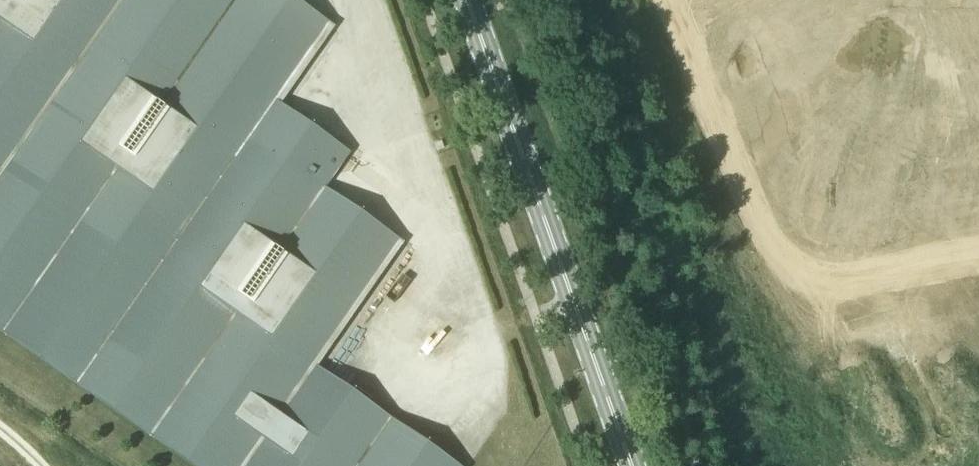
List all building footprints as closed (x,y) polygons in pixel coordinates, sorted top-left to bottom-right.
[(403,246),(324,191),(351,152),(282,104),(336,27),(300,0),(0,0),(0,326),(200,465),(452,465),(317,371),(403,246)]
